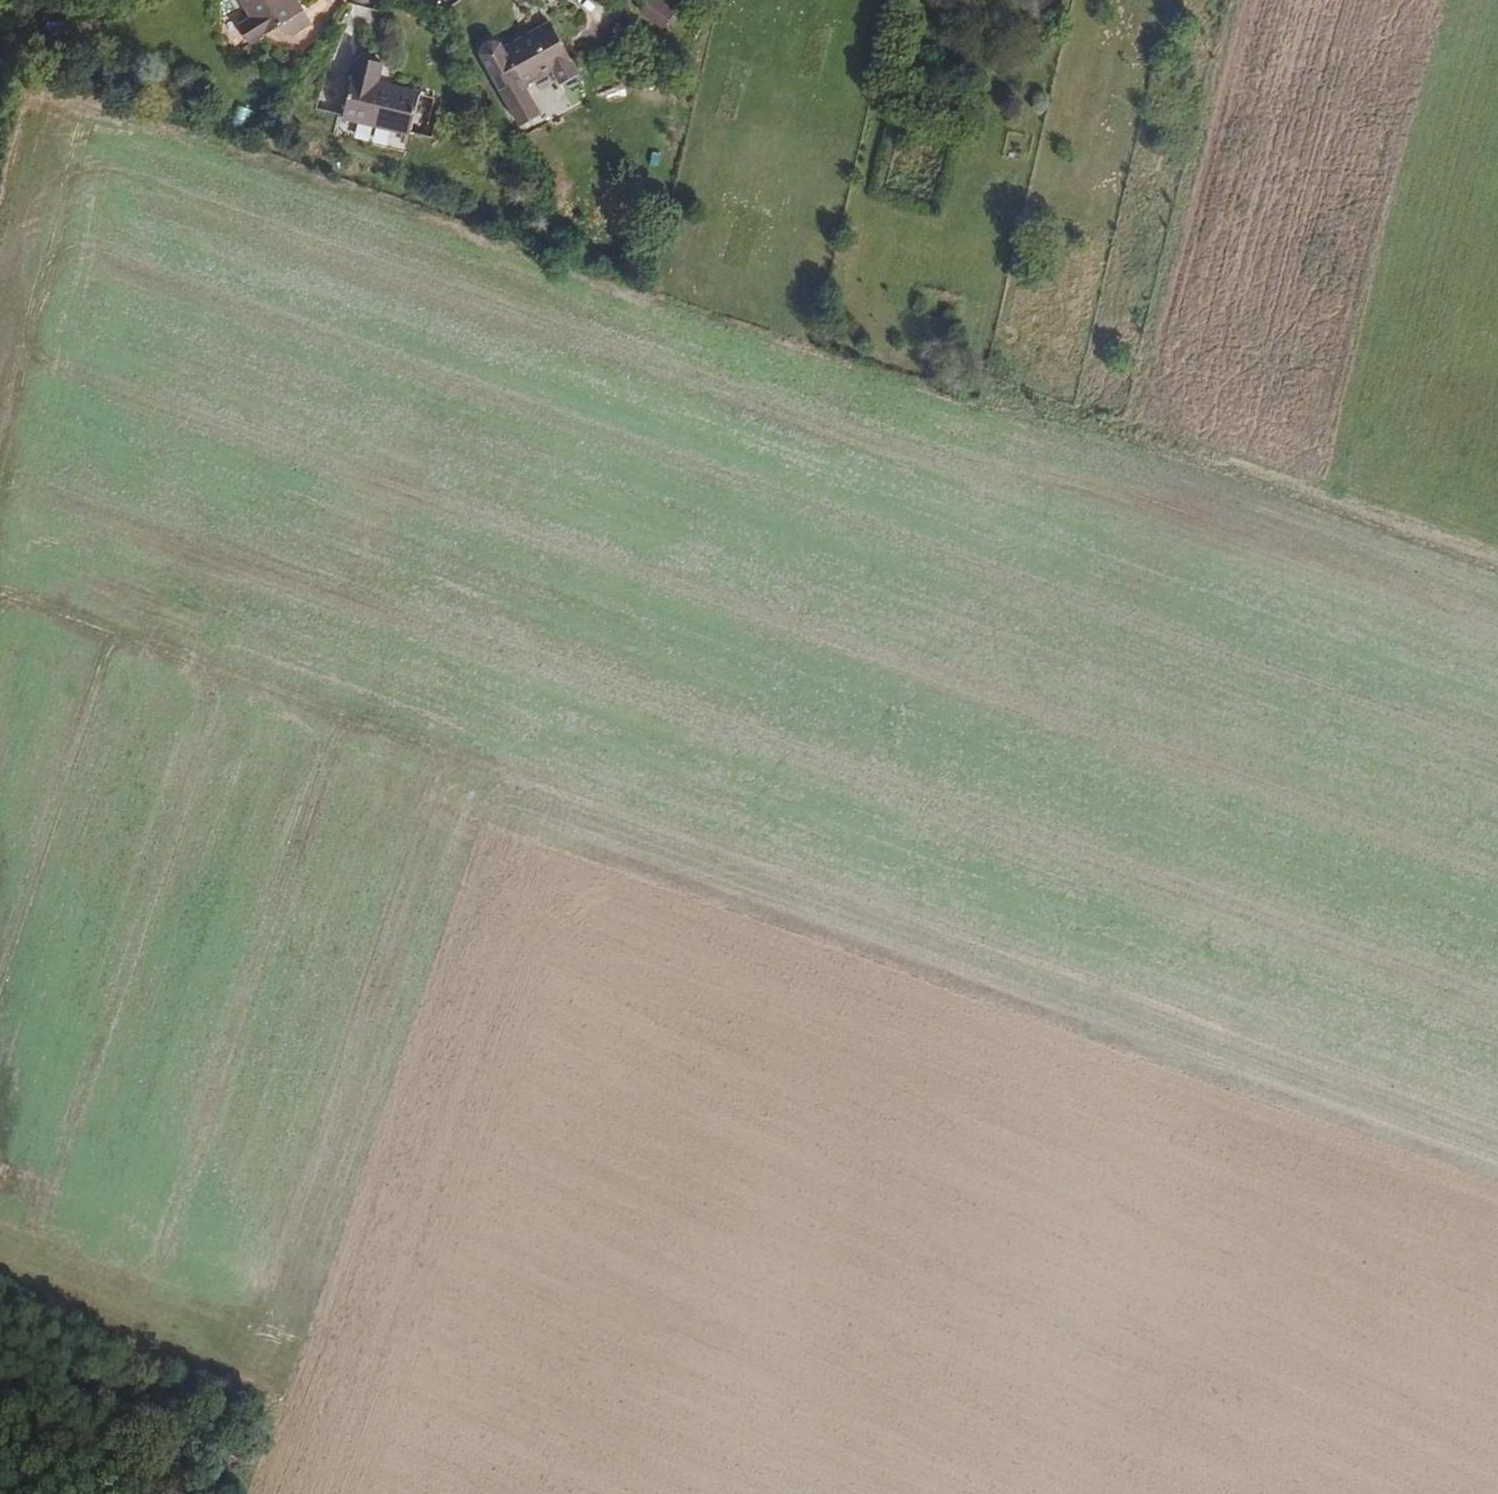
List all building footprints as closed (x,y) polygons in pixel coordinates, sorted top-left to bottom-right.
[(285,0),(241,0),(253,19),(241,26),(253,45),(274,31),(283,45),(305,32),(285,0)] [(659,0),(650,0),(641,12),(661,28),(674,11),(659,0)] [(580,74),(550,22),(503,49),(500,44),(496,42),(490,43),(486,45),(481,50),(480,55),(519,125),(539,115),(525,90),(556,72),(562,83),(580,74)] [(411,134),(421,90),(377,80),(381,63),(354,57),(340,118),(411,134)]
